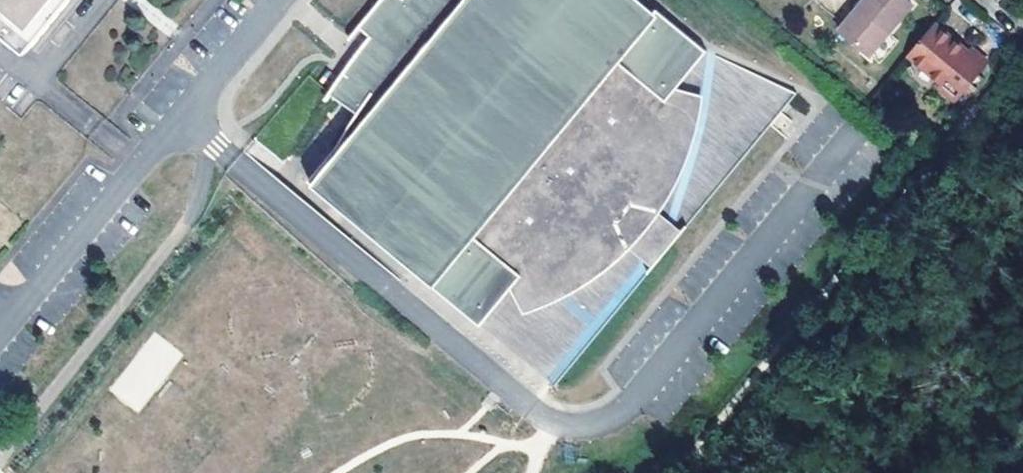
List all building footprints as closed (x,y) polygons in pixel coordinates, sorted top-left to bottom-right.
[(33,51),(74,0),(0,0),(0,24),(33,51)] [(481,324),(511,286),(525,312),(553,300),(574,290),(593,278),(614,264),(631,246),(648,227),(661,209),(671,196),(678,180),(687,161),(695,138),(701,119),(704,93),(679,86),(707,48),(662,9),(655,17),(637,0),(381,0),(359,25),(365,30),(370,33),(329,92),(363,121),(312,180),(435,281),(432,284),(481,324)] [(842,31),(871,55),(914,4),(910,0),(869,0),(842,31)] [(970,56),(935,27),(908,57),(944,87),(941,91),(955,104),(988,64),(974,51),(970,56)] [(648,227),(631,246),(655,264),(684,229),(661,209),(648,227)] [(140,413),(183,353),(153,332),(110,392),(140,413)]
